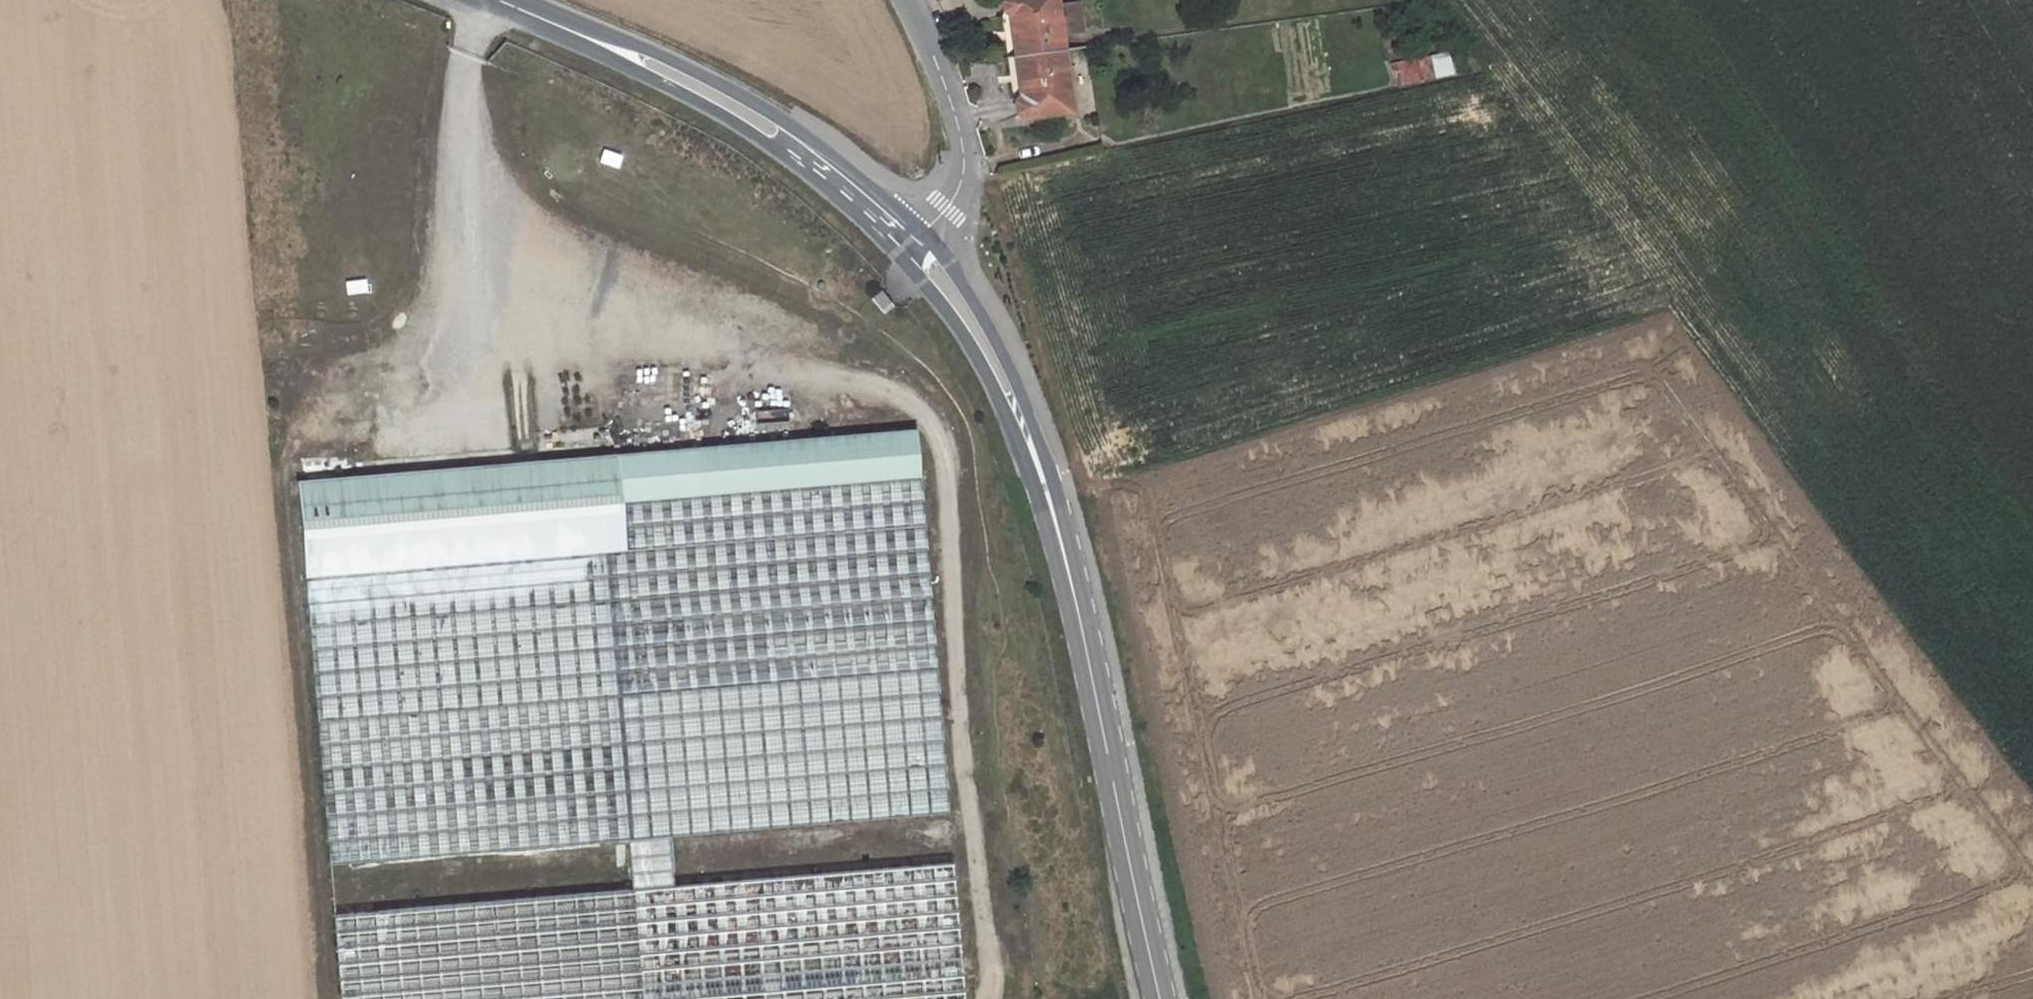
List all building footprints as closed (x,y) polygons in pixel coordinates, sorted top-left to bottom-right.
[(1024,42),(1067,37),(1062,0),(1019,0),(1024,42)] [(1071,35),(1083,34),(1081,4),(1069,5),(1071,35)] [(1067,37),(1024,42),(1032,104),(1075,100),(1067,37)] [(1405,82),(1461,72),(1454,43),(1399,53),(1405,82)] [(883,291),(873,299),(886,314),(895,306),(883,291)] [(910,431),(614,455),(618,505),(914,478),(910,431)] [(941,813),(914,478),(618,505),(614,455),(416,472),(448,856),(627,840),(662,837),(941,813)] [(448,856),(416,472),(297,482),(328,866),(448,856)] [(662,837),(627,840),(631,890),(667,887),(662,837)] [(332,916),(340,998),(957,998),(945,863),(667,887),(631,890),(332,916)]
